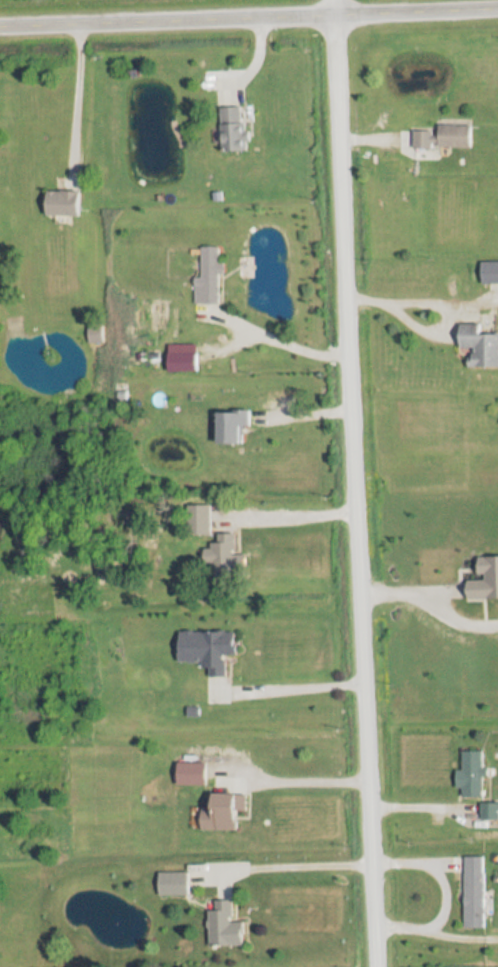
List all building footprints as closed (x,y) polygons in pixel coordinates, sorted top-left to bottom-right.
[(247,107),(223,107),(224,153),(248,153),(247,107)] [(473,148),(473,125),(440,125),(440,129),(410,129),(410,148),(473,148)] [(48,192),(48,216),(83,216),(83,192),(48,192)] [(196,303),(221,303),(221,246),(202,246),(202,277),(196,277),(196,303)] [(482,261),(482,283),(497,283),(497,261),(482,261)] [(461,324),(461,348),(473,348),(473,366),(497,366),(497,333),(483,333),(483,323),(461,324)] [(169,352),(169,371),(199,371),(199,352),(169,352)] [(245,443),(245,425),(251,425),(251,411),(221,411),(221,443),(245,443)] [(210,505),(193,505),(193,534),(210,534),(210,505)] [(206,548),(206,578),(248,578),(248,553),(236,553),(236,531),(213,531),(213,548),(206,548)] [(237,630),(180,629),(180,662),(205,663),(205,676),(226,676),(226,654),(237,654),(237,630)] [(462,797),(484,797),(484,751),(462,751),(462,797)] [(177,763),(177,786),(207,786),(207,763),(177,763)] [(248,793),(214,793),(214,810),(202,810),(202,830),(238,830),(238,819),(248,819),(248,793)] [(465,929),(485,929),(485,857),(465,857),(465,929)] [(189,873),(160,873),(160,895),(189,895),(189,873)] [(209,911),(209,946),(245,946),(245,922),(233,922),(233,900),(215,900),(215,911),(209,911)]
